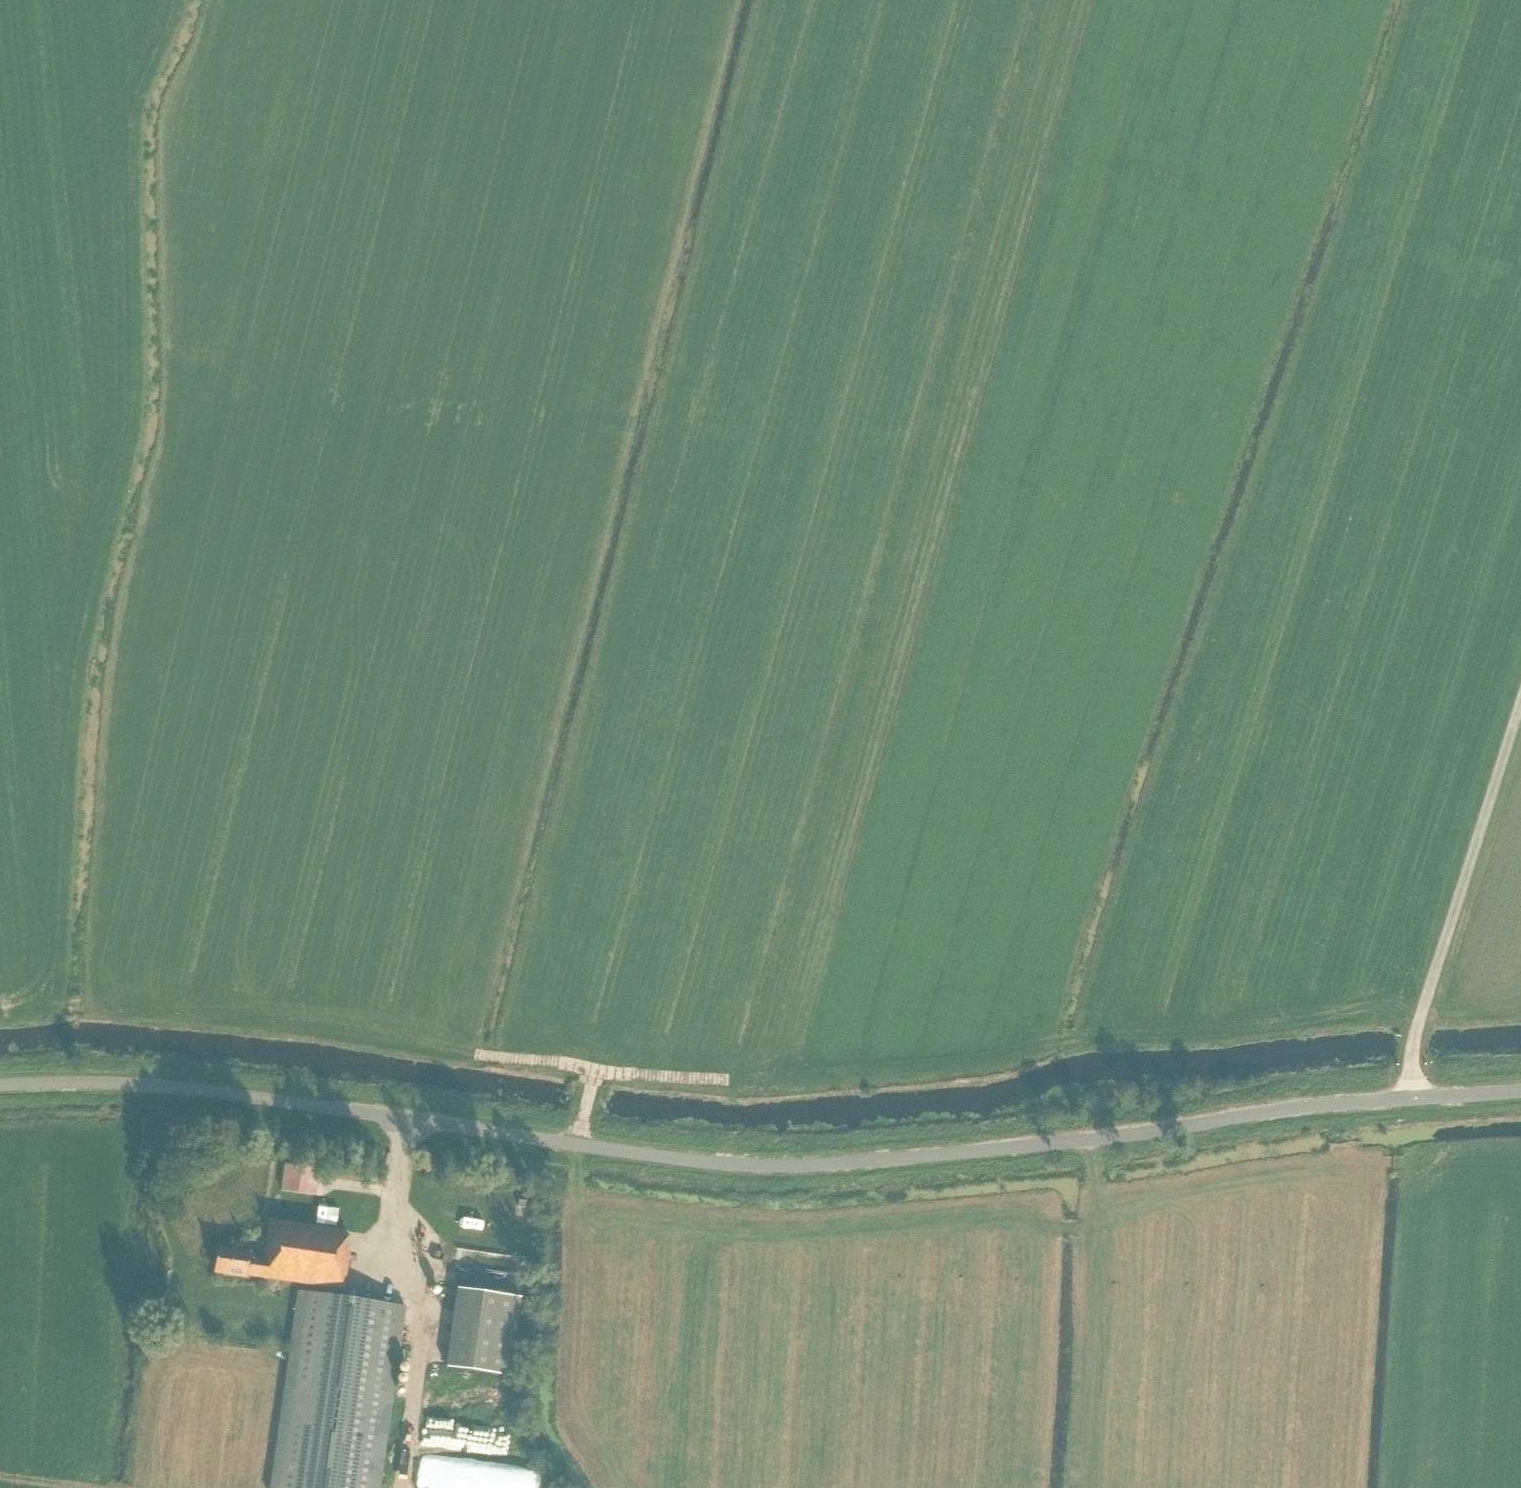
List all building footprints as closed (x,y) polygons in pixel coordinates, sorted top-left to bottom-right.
[(280,1192),(314,1196),(318,1169),(284,1165),(280,1192)] [(405,1306),(339,1297),(340,1289),(344,1289),(349,1249),(344,1248),(346,1231),(269,1220),(264,1259),(249,1257),(249,1253),(217,1249),(214,1272),(246,1277),(246,1275),(327,1287),(326,1295),(298,1291),(270,1487),(379,1487),(405,1306)] [(458,1290),(448,1368),(512,1377),(522,1298),(458,1290)] [(431,1334),(432,1327),(424,1326),(422,1333),(431,1334)]
